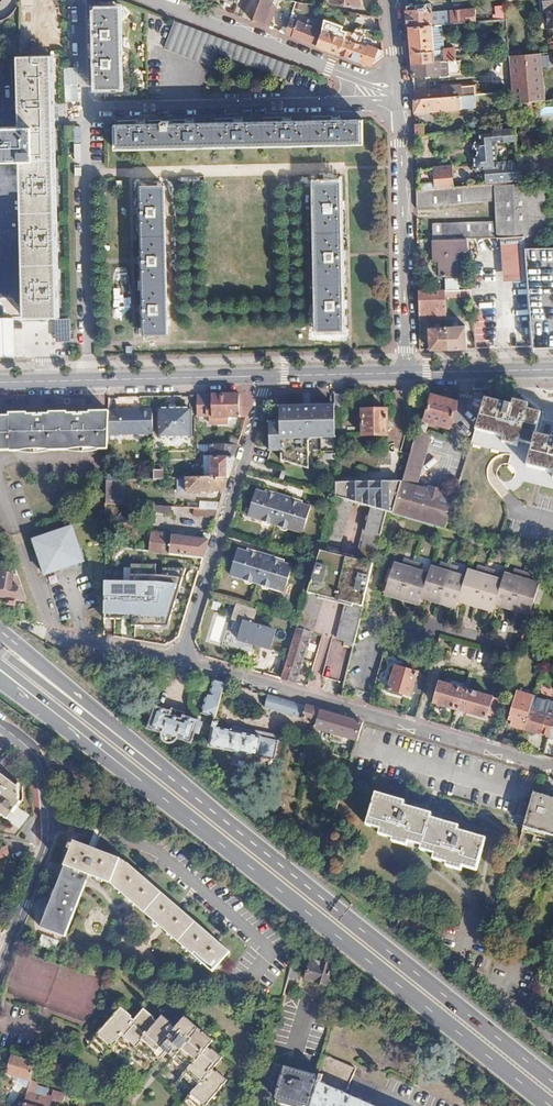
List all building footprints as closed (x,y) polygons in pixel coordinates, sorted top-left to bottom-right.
[(252,22),(268,28),(276,9),(271,7),(274,0),(261,0),(252,22)] [(546,27),(552,27),(552,0),(543,0),(546,27)] [(408,12),(409,27),(432,26),(466,23),(465,13),(450,14),(431,16),(430,10),(430,5),(427,5),(407,7),(408,12)] [(504,5),(494,6),(495,18),(505,18),(504,5)] [(120,9),(96,9),(98,88),(122,87),(120,9)] [(361,14),(360,20),(372,22),(372,23),(382,25),(381,18),(361,14)] [(322,30),(291,19),(286,34),(316,46),(322,30)] [(175,22),(165,48),(215,67),(219,54),(287,79),(292,66),(175,22)] [(432,26),(409,27),(412,63),(445,61),(444,50),(434,50),(432,26)] [(333,34),(322,30),(316,46),(340,55),(345,38),(339,36),(340,31),(334,29),(333,34)] [(371,37),(358,35),(356,42),(365,46),(368,44),(370,45),(371,37)] [(356,42),(345,38),(340,55),(350,58),(361,62),(364,53),(369,55),(366,64),(371,66),(384,57),(383,50),(370,45),(368,44),(365,46),(356,42)] [(543,52),(509,55),(512,87),(545,84),(544,68),(543,52)] [(543,52),(544,68),(552,68),(552,53),(543,52)] [(20,160),(24,316),(57,316),(51,56),(19,57),(20,127),(0,127),(0,160),(20,160)] [(460,59),(449,60),(450,77),(461,76),(460,59)] [(445,61),(412,63),(413,77),(440,75),(440,77),(450,77),(449,60),(445,61)] [(79,99),(79,83),(66,83),(66,99),(79,99)] [(512,87),(512,91),(513,103),(545,100),(546,100),(545,84),(512,87)] [(442,87),(442,90),(414,92),(414,100),(462,96),(461,86),(442,87)] [(462,96),(414,100),(414,113),(479,108),(478,94),(462,96)] [(160,124),(115,125),(115,149),(363,144),(363,120),(169,124),(169,122),(160,122),(160,124)] [(424,125),(415,126),(415,136),(425,135),(424,125)] [(499,169),(498,162),(496,145),(518,143),(517,130),(472,134),(476,171),(485,170),(499,169)] [(437,135),(425,135),(426,150),(438,149),(437,135)] [(523,182),(521,161),(498,162),(499,169),(485,170),(486,185),(493,184),(523,182)] [(458,167),(440,168),(442,188),(460,187),(458,167)] [(493,184),(494,201),(495,222),(495,238),(501,237),(524,237),(536,236),(550,236),(548,209),(546,180),(523,182),(493,184)] [(338,183),(315,183),(319,330),(343,330),(338,183)] [(442,188),(416,190),(417,207),(494,201),(493,184),(486,185),(460,187),(442,188)] [(165,186),(142,186),(144,334),(168,334),(165,186)] [(495,222),(434,224),(435,239),(468,239),(495,238),(495,222)] [(536,236),(524,237),(525,248),(537,248),(536,236)] [(524,237),(501,237),(506,282),(527,280),(525,248),(524,237)] [(434,252),(439,251),(440,274),(458,274),(458,251),(469,250),(468,239),(435,239),(433,239),(434,252)] [(525,248),(527,280),(533,348),(552,347),(552,247),(537,248),(525,248)] [(446,290),(418,290),(419,321),(447,320),(446,297),(446,290)] [(14,317),(0,317),(0,355),(15,355),(14,317)] [(465,325),(447,326),(448,350),(467,349),(465,325)] [(447,326),(428,327),(429,350),(448,350),(447,326)] [(240,395),(197,396),(197,418),(206,417),(210,416),(210,424),(214,424),(214,419),(239,418),(230,446),(238,446),(250,408),(240,395)] [(456,404),(431,398),(423,423),(449,430),(450,430),(458,404),(456,404)] [(484,402),(475,429),(506,438),(504,443),(519,447),(521,441),(534,445),(528,465),(552,472),(552,441),(535,435),(541,415),(527,410),(528,405),(513,401),(512,406),(485,398),(484,402)] [(464,434),(462,433),(451,467),(465,464),(475,429),(484,402),(477,399),(474,409),(472,408),(464,434)] [(281,422),(270,422),(269,454),(280,454),(279,464),(308,464),(308,437),(313,432),(337,432),(336,407),(282,407),(281,422)] [(132,412),(107,412),(107,436),(154,435),(154,411),(141,411),(141,416),(132,416),(132,412)] [(191,411),(160,412),(160,440),(192,439),(191,411)] [(387,411),(363,411),(364,437),(387,437),(387,411)] [(18,454),(106,453),(107,453),(107,436),(107,412),(6,413),(6,417),(0,417),(0,454),(18,454)] [(427,427),(418,424),(417,430),(426,432),(427,427)] [(426,432),(417,430),(409,458),(427,460),(433,460),(440,439),(425,434),(426,432)] [(206,437),(197,437),(198,447),(206,447),(206,437)] [(230,446),(211,446),(211,479),(228,479),(238,446),(230,446)] [(427,460),(409,458),(401,483),(396,503),(413,507),(427,460)] [(163,471),(153,472),(153,480),(163,480),(163,471)] [(224,493),(228,479),(211,479),(186,480),(177,480),(177,495),(186,495),(186,494),(224,493)] [(122,481),(106,481),(106,504),(122,505),(122,481)] [(401,483),(338,485),(338,499),(354,503),(371,508),(387,512),(393,513),(396,503),(401,483)] [(251,506),(254,507),(251,517),(263,521),(265,525),(271,527),(275,524),(277,525),(279,525),(280,529),(286,531),(290,528),(301,532),(305,521),(307,522),(312,506),(301,502),(285,497),(267,492),(256,489),(251,506)] [(268,489),(267,492),(285,497),(286,494),(268,489)] [(286,494),(285,497),(301,502),(302,499),(286,494)] [(337,499),(319,561),(299,624),(298,629),(312,633),(314,633),(326,596),(348,602),(339,640),(332,638),(322,677),(345,683),(371,578),(372,578),(378,545),(379,545),(385,522),(384,521),(387,512),(371,508),(358,562),(338,556),(354,503),(338,499),(337,499)] [(220,504),(199,502),(198,509),(218,510),(220,504)] [(396,503),(393,513),(445,528),(449,517),(413,507),(396,503)] [(135,510),(139,510),(139,521),(152,522),(153,516),(170,517),(171,508),(135,506),(135,510)] [(198,509),(191,509),(191,516),(204,518),(214,522),(218,510),(198,509)] [(153,516),(152,522),(150,540),(149,552),(169,554),(172,536),(168,536),(170,517),(153,516)] [(33,539),(45,577),(87,565),(75,526),(33,539)] [(203,540),(172,536),(169,554),(203,559),(211,534),(204,533),(203,540)] [(150,540),(105,534),(105,546),(124,548),(149,552),(150,540)] [(9,555),(6,546),(0,543),(0,550),(9,555)] [(124,548),(105,546),(105,556),(123,558),(124,548)] [(233,570),(235,571),(232,581),(245,585),(247,589),(252,590),(256,588),(258,589),(261,590),(263,593),(268,595),(272,592),(283,596),(286,585),(288,586),(289,586),(289,585),(294,569),(282,565),(266,561),(248,555),(238,552),(233,570)] [(249,552),(248,555),(266,561),(267,557),(249,552)] [(267,557),(266,561),(282,565),(283,562),(267,557)] [(4,598),(15,600),(27,603),(22,589),(17,576),(14,566),(0,564),(0,597),(4,598)] [(176,591),(179,569),(137,564),(134,586),(154,588),(152,600),(174,603),(175,591),(176,591)] [(403,567),(396,564),(388,593),(404,598),(422,603),(424,596),(441,602),(449,604),(458,573),(450,570),(441,568),(440,571),(432,568),(430,575),(422,572),(423,570),(413,567),(404,564),(403,567)] [(459,573),(458,573),(449,604),(457,607),(460,599),(476,604),(493,610),(495,603),(512,608),(528,613),(535,588),(536,584),(531,582),(531,579),(522,576),(513,573),(512,576),(504,574),(502,581),(494,579),(495,576),(485,573),(476,570),(475,573),(468,571),(465,578),(458,576),(459,573)] [(536,584),(535,588),(528,613),(529,613),(538,584),(536,584)] [(217,613),(207,638),(220,643),(230,619),(217,613)] [(276,631),(244,622),(238,641),(270,650),(276,631)] [(312,633),(298,629),(282,680),(296,684),(312,633)] [(323,636),(317,634),(313,649),(319,650),(323,636)] [(429,677),(396,668),(389,691),(410,698),(412,692),(423,695),(429,677)] [(211,694),(208,693),(203,713),(213,716),(217,717),(227,683),(215,680),(211,694)] [(499,700),(440,684),(434,705),(486,720),(488,716),(494,718),(499,700)] [(265,706),(318,723),(316,729),(356,742),(362,723),(310,708),(268,695),(265,706)] [(519,708),(513,706),(509,720),(513,722),(512,727),(524,730),(532,703),(522,700),(519,708)] [(532,703),(524,730),(549,737),(552,723),(552,709),(532,703)] [(174,712),(157,707),(151,731),(165,735),(164,739),(165,742),(165,744),(168,746),(171,747),(174,747),(177,746),(179,744),(180,742),(180,740),(195,744),(198,733),(203,734),(206,724),(201,722),(202,721),(186,716),(184,721),(172,717),(174,712)] [(217,717),(213,716),(208,731),(213,732),(216,722),(217,717)] [(216,722),(213,732),(209,746),(275,759),(279,735),(236,726),(235,732),(219,729),(220,723),(216,722)] [(8,820),(22,801),(19,799),(20,797),(20,794),(19,790),(19,786),(21,784),(10,776),(8,778),(0,773),(0,815),(8,820)] [(526,816),(523,831),(534,834),(532,843),(552,850),(552,849),(552,799),(533,793),(530,804),(526,816)] [(375,794),(366,825),(380,829),(379,834),(392,838),(391,841),(406,846),(407,842),(422,846),(421,849),(435,854),(434,859),(449,863),(448,866),(462,870),(463,866),(478,870),(487,838),(458,830),(459,826),(430,818),(431,815),(402,806),(403,802),(375,794)] [(530,804),(520,802),(516,814),(526,816),(530,804)] [(89,874),(109,882),(214,971),(230,952),(213,937),(127,863),(123,860),(120,858),(95,849),(89,848),(74,842),(72,845),(69,844),(67,849),(71,850),(42,927),(66,936),(89,874)] [(11,855),(7,847),(0,850),(0,860),(11,855)] [(59,943),(43,937),(40,945),(56,951),(59,943)] [(323,962),(313,959),(308,976),(329,983),(334,964),(323,961),(323,962)] [(122,1007),(93,1039),(107,1052),(116,1041),(130,1054),(135,1048),(155,1066),(167,1052),(174,1058),(172,1060),(185,1072),(180,1078),(193,1090),(185,1100),(191,1105),(206,1105),(228,1081),(218,1071),(216,1073),(213,1070),(223,1059),(213,1049),(211,1051),(208,1048),(214,1041),(186,1017),(175,1029),(172,1026),(173,1024),(163,1016),(157,1022),(154,1019),(155,1017),(145,1009),(135,1020),(131,1017),(132,1016),(122,1007)] [(8,1073),(29,1079),(32,1080),(32,1079),(37,1062),(36,1061),(14,1054),(8,1073)] [(345,1094),(356,1069),(325,1056),(321,1071),(319,1077),(311,1105),(373,1105),(345,1094)] [(297,1075),(289,1103),(301,1105),(311,1105),(319,1077),(285,1067),(284,1070),(297,1075)] [(297,1075),(284,1070),(276,1099),(289,1103),(297,1075)] [(32,1080),(29,1079),(23,1090),(28,1092),(32,1080)] [(24,1105),(50,1105),(53,1098),(65,1102),(67,1093),(38,1084),(39,1081),(32,1079),(32,1080),(28,1092),(24,1105)]
